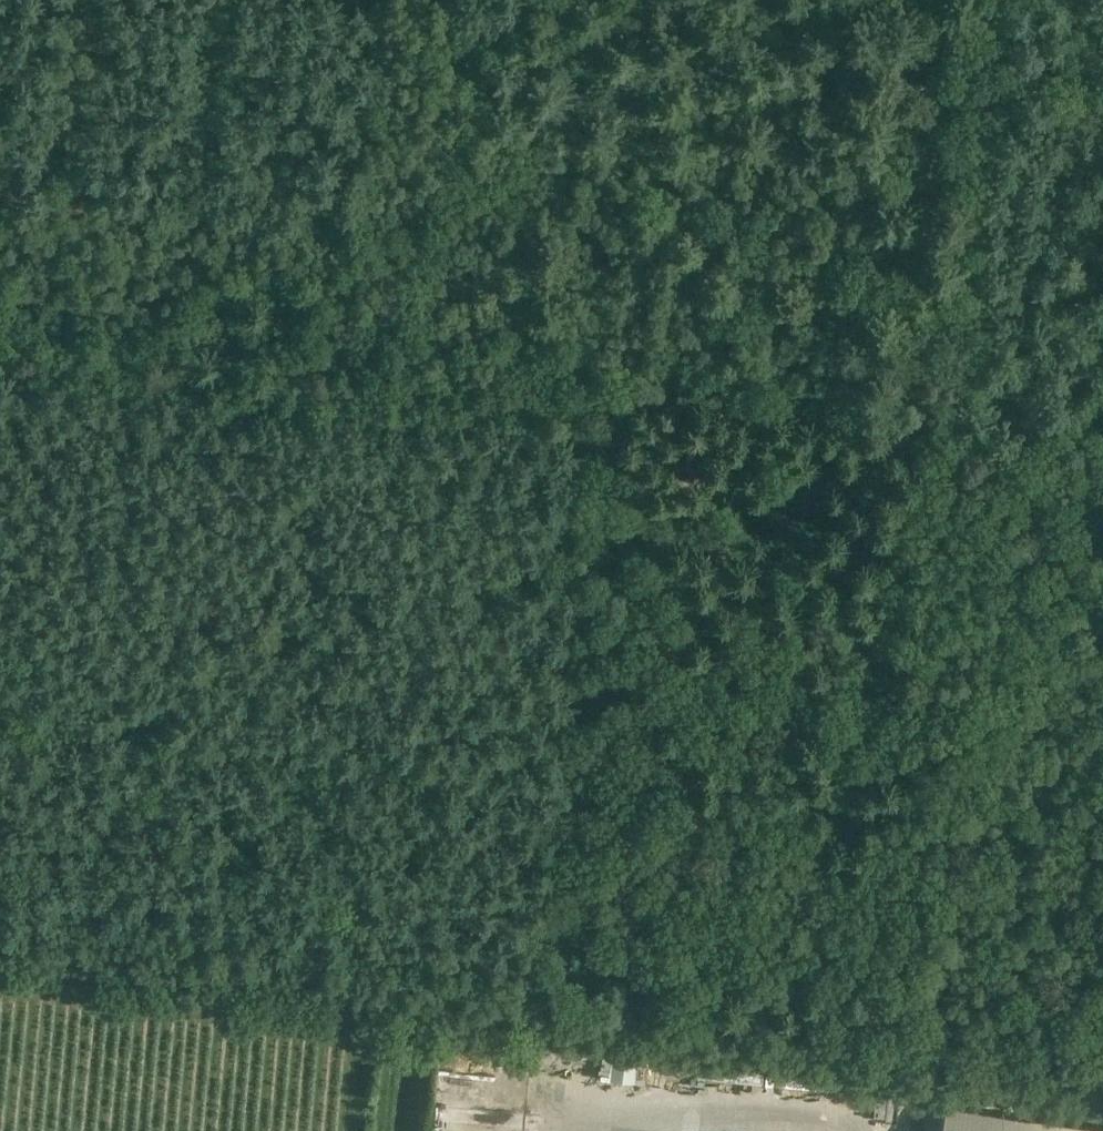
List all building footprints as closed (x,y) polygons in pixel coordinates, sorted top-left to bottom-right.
[(1035,1119),(946,1106),(943,1130),(1033,1130),(1035,1119)] [(881,1117),(868,1115),(865,1130),(879,1130),(881,1117)] [(1033,1130),(1102,1130),(1102,1129),(1035,1119),(1033,1130)]
